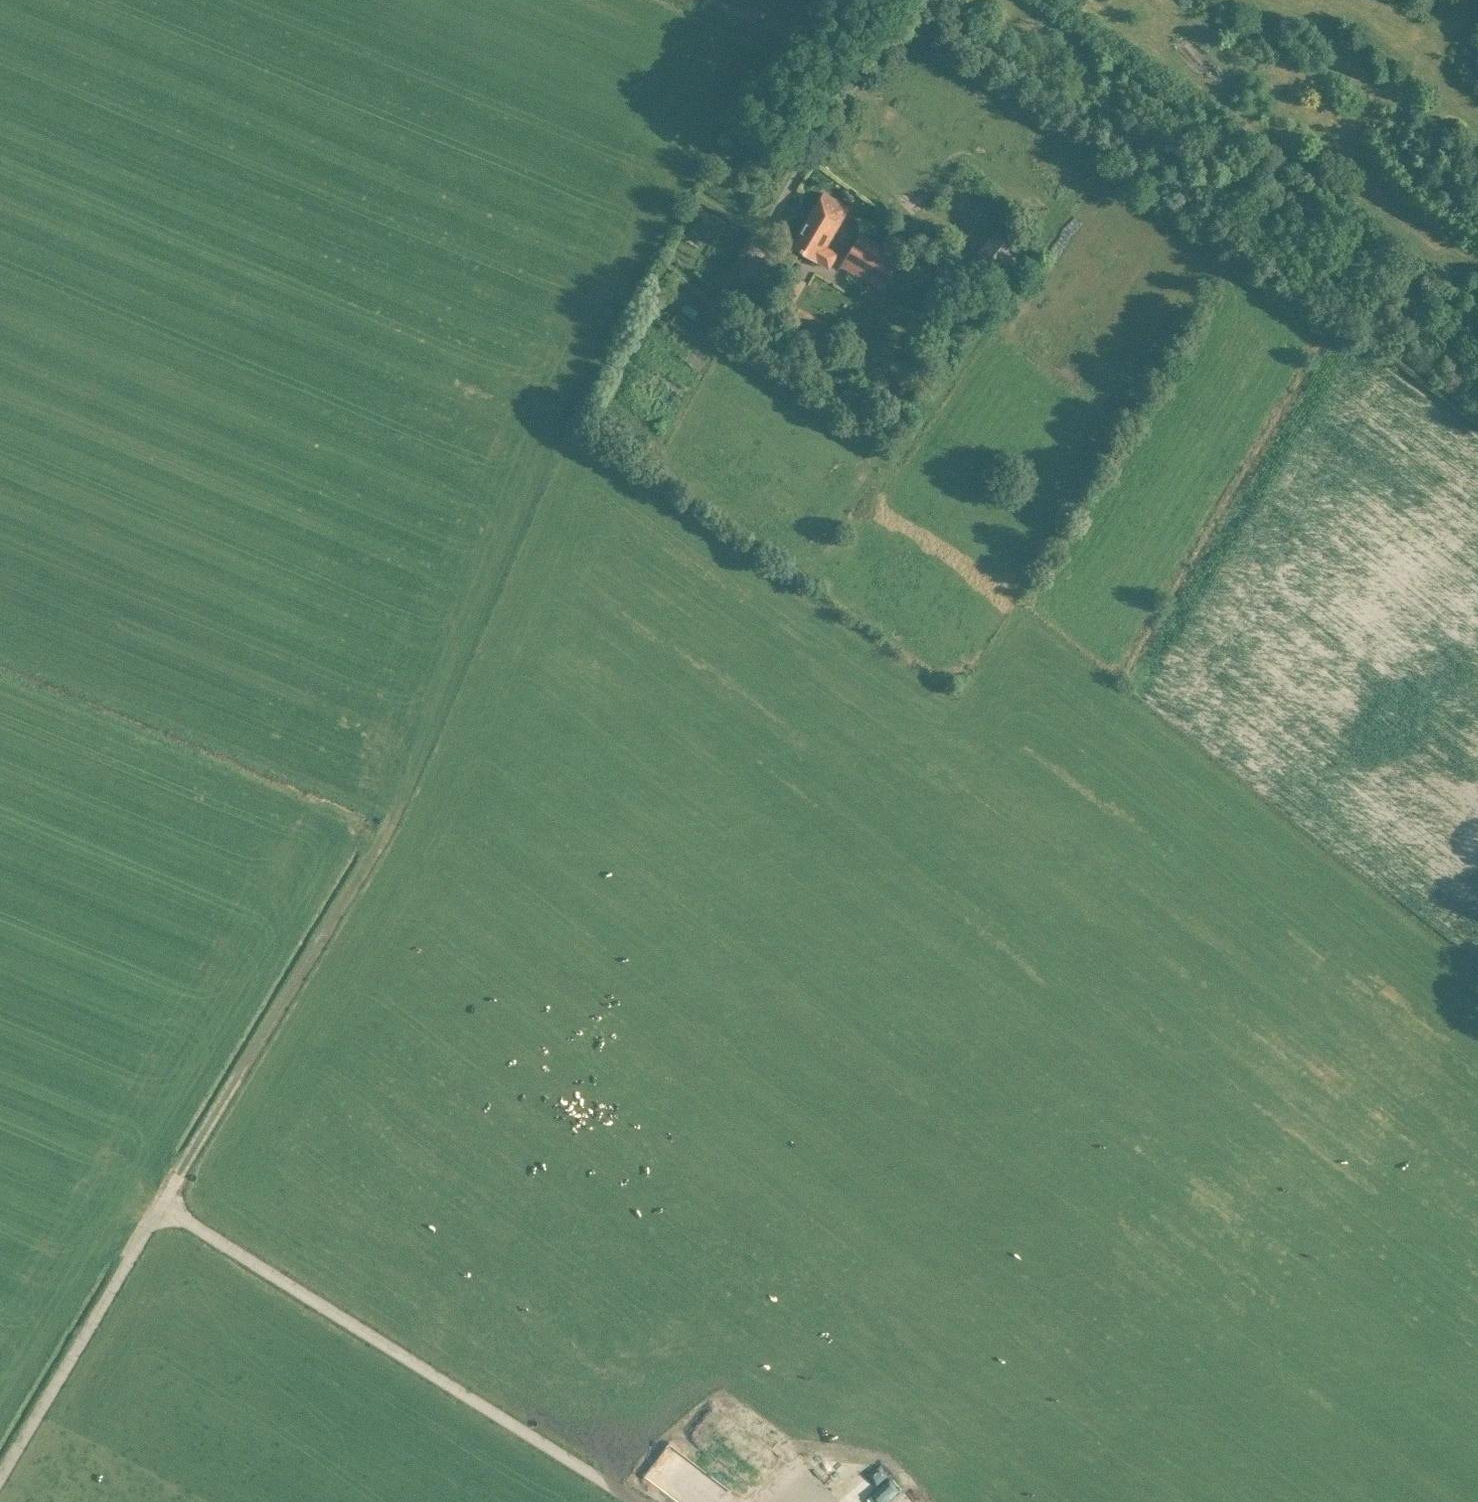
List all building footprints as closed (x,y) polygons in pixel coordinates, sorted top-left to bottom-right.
[(800,234),(792,246),(796,249),(816,262),(829,269),(839,252),(826,244),(839,222),(848,207),(824,193),(815,208),(800,234)] [(1011,268),(1023,253),(994,231),(978,252),(999,268),(1003,263),(1011,268)] [(900,285),(911,265),(899,257),(877,244),(860,234),(842,265),(858,275),(881,288),(887,277),(900,285)] [(978,252),(968,265),(989,281),(999,268),(978,252)] [(714,295),(720,283),(713,279),(711,283),(710,283),(706,290),(714,295)]
